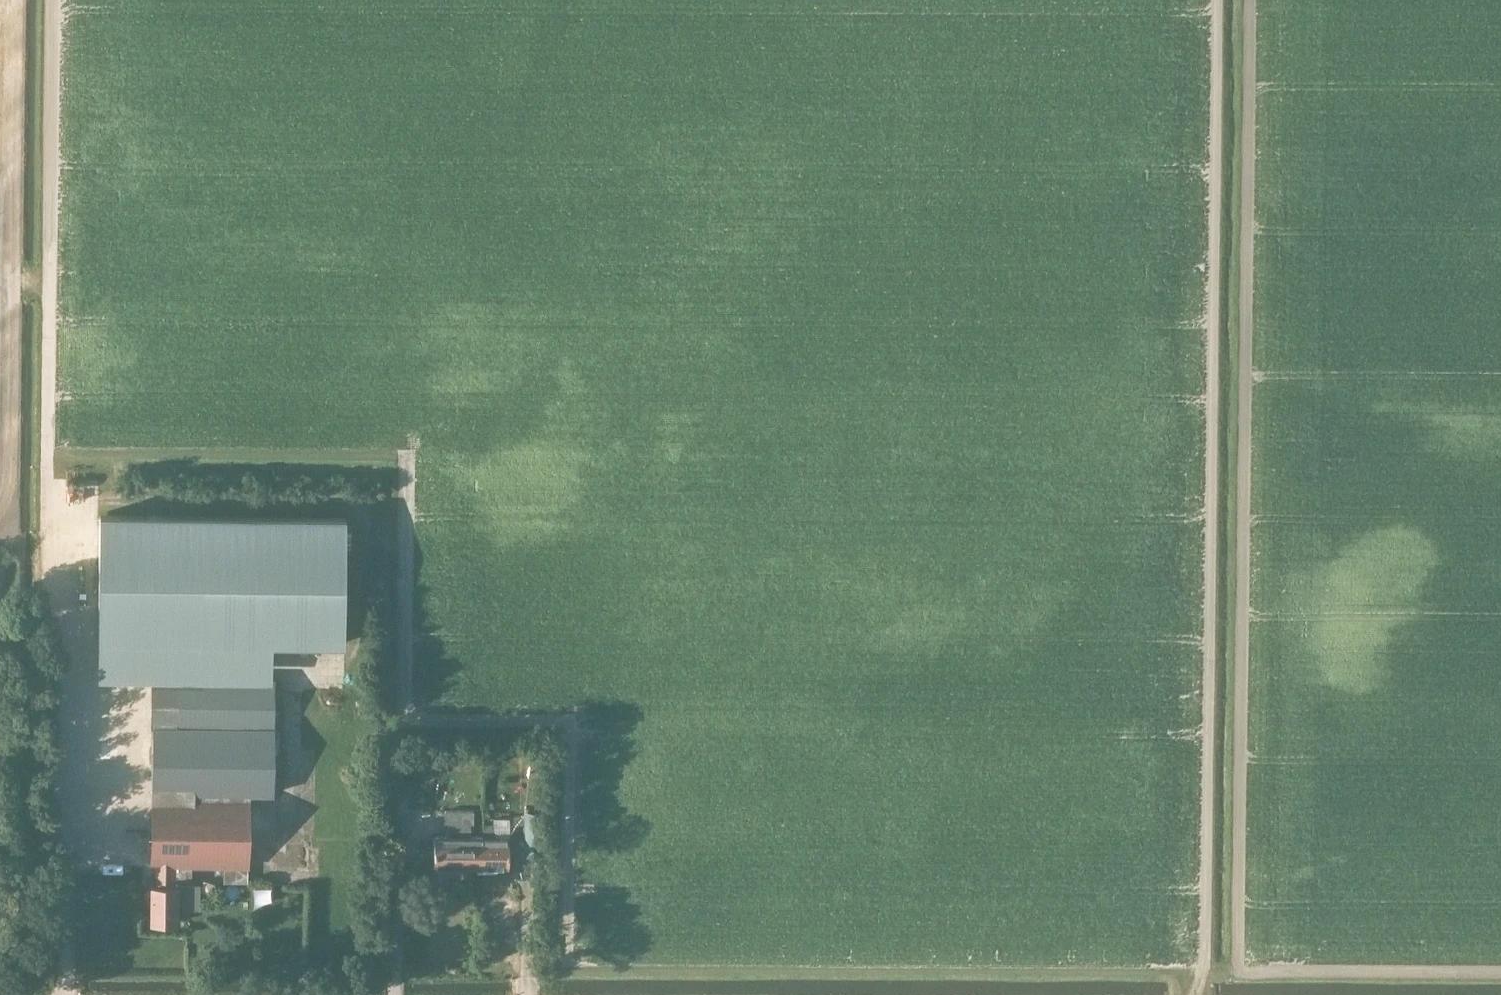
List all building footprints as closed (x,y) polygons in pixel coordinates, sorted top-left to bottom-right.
[(343,640),(344,514),(98,512),(97,638),(153,639),(153,676),(176,676),(199,676),(199,639),(271,640),(343,640)] [(272,676),(176,676),(153,676),(150,790),(150,865),(154,865),(154,885),(149,885),(149,921),(175,921),(176,886),(189,886),(190,865),(244,866),(245,791),(271,791),(272,676)] [(470,835),(468,822),(472,822),(472,810),(444,809),(444,822),(448,822),(446,835),(433,835),(433,866),(473,866),(473,843),(477,843),(477,835),(470,835)] [(527,814),(527,854),(539,854),(539,814),(527,814)] [(507,866),(507,836),(507,817),(492,817),(492,822),(482,822),(482,835),(477,835),(477,843),(473,843),(473,866),(507,866)]
